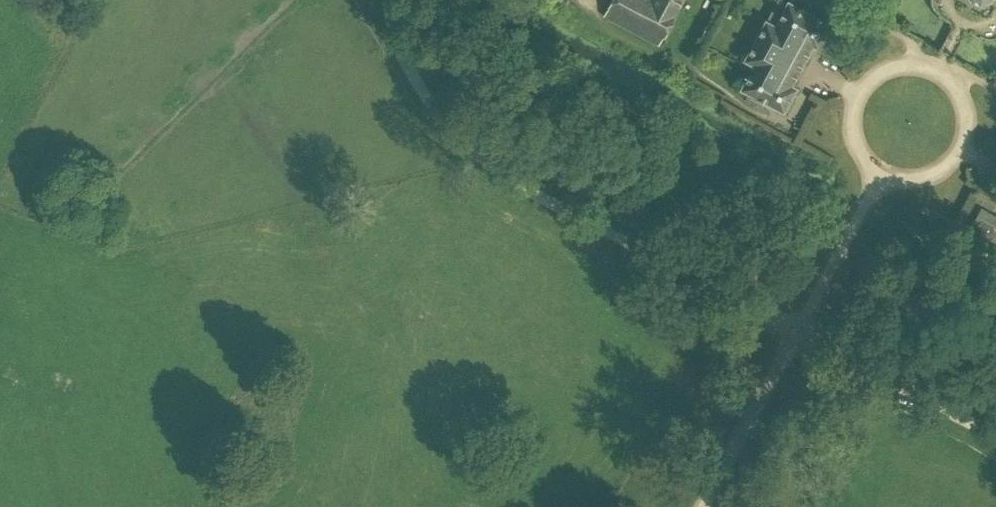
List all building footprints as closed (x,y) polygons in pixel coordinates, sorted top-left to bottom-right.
[(604,17),(658,47),(663,37),(665,38),(674,22),(672,21),(684,0),(613,0),(604,17)] [(783,0),(778,0),(767,21),(765,20),(743,61),(752,66),(748,75),(749,75),(746,80),(740,90),(785,114),(799,88),(793,85),(813,48),(818,51),(833,24),(788,0),(787,2),(783,0)] [(970,228),(981,234),(987,222),(976,217),(970,228)]
